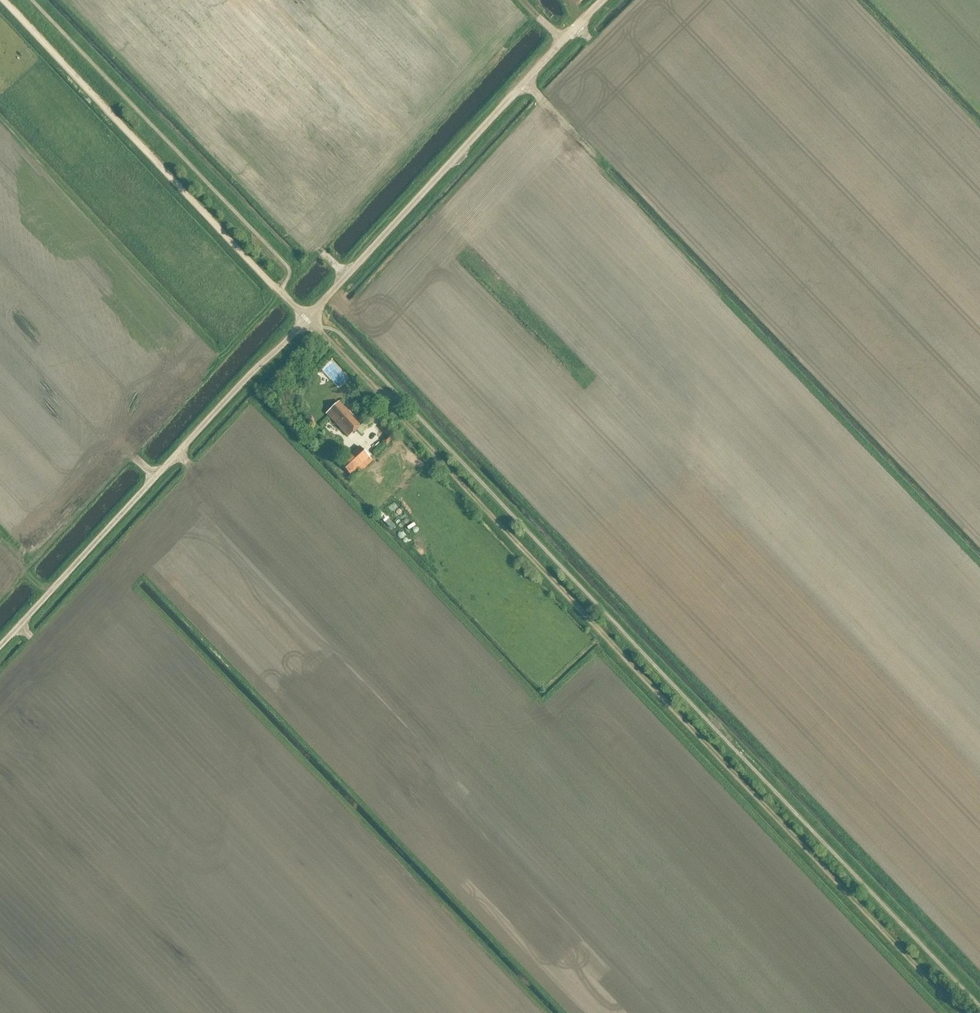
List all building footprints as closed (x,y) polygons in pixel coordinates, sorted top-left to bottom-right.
[(339,388),(349,379),(332,361),(322,370),(339,388)] [(348,438),(361,426),(353,417),(352,417),(345,409),(344,410),(339,404),(326,415),(348,438)] [(396,437),(384,424),(379,429),(387,437),(381,442),(385,447),(396,437)] [(359,447),(340,466),(350,477),(370,459),(359,447)] [(392,530),(394,527),(381,513),(378,516),(392,530)]
